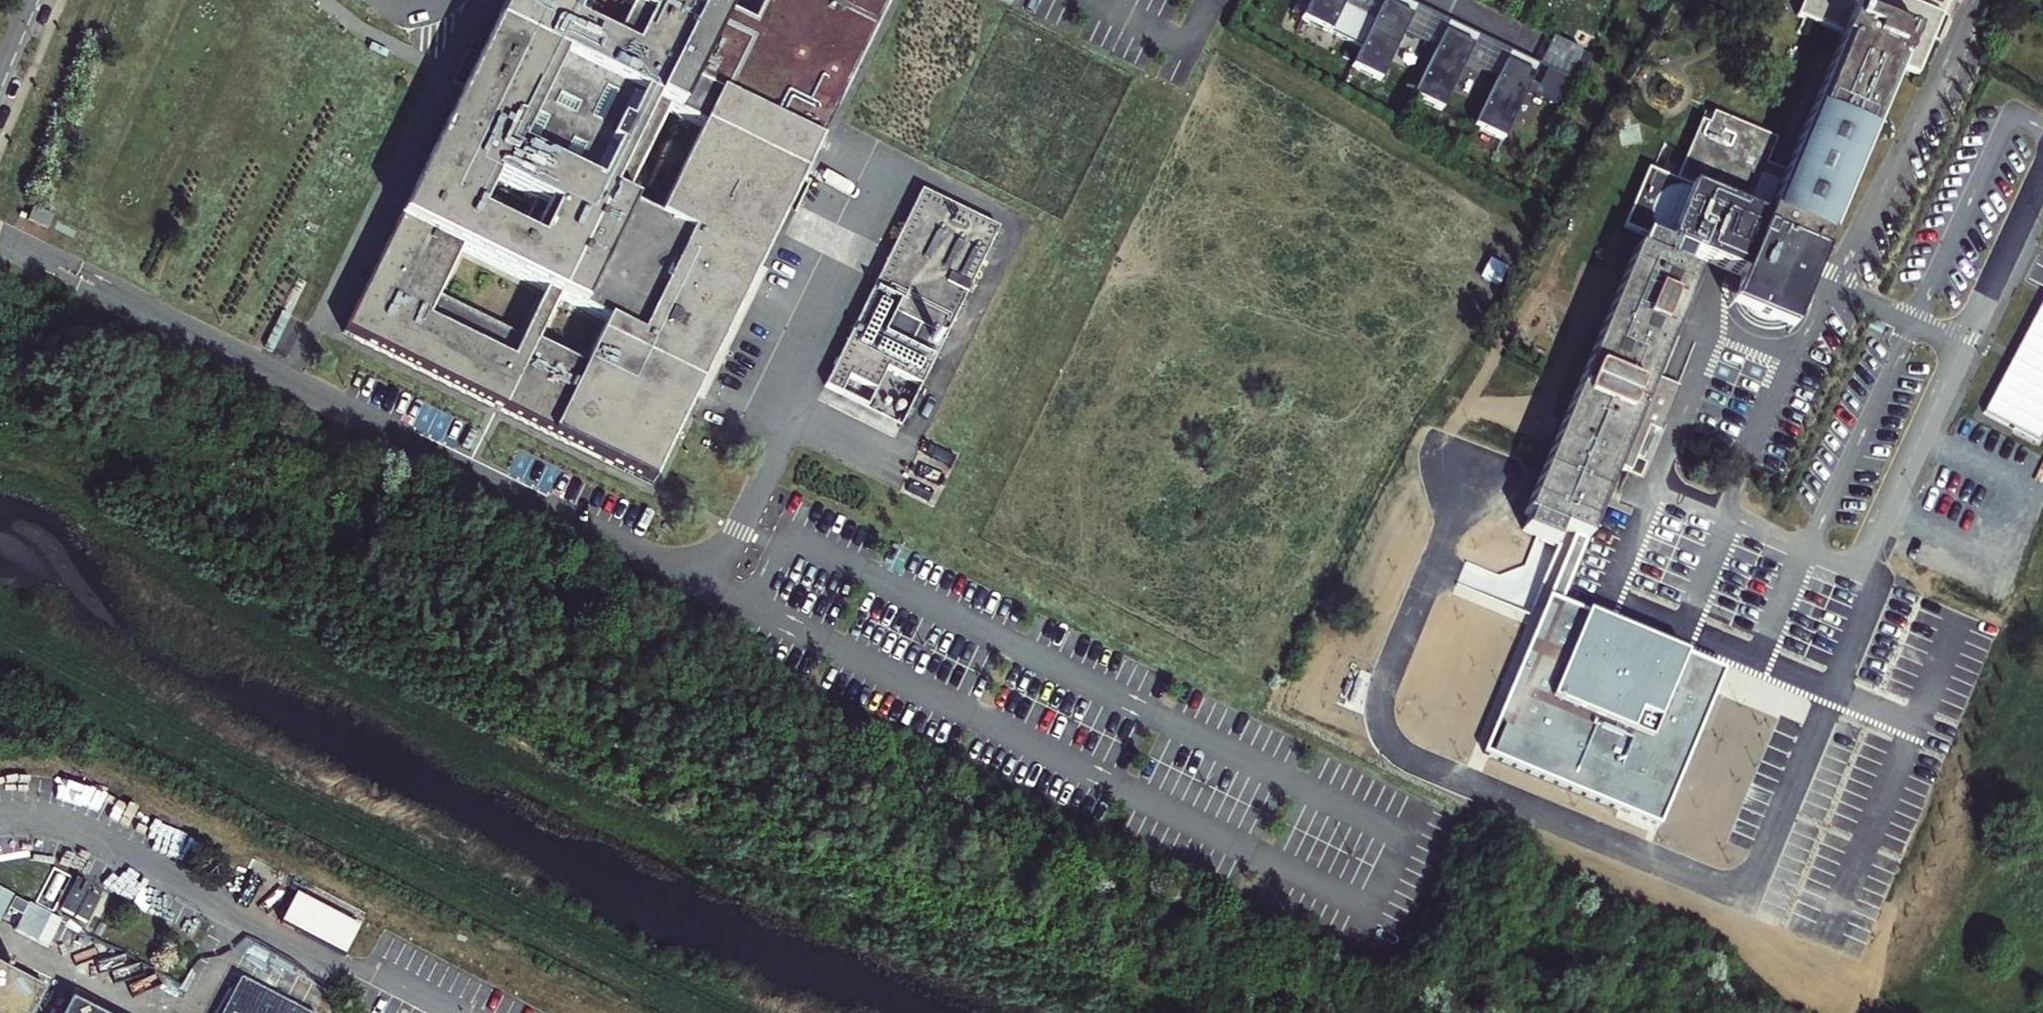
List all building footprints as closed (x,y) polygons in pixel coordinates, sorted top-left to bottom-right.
[(468,69),(457,63),(450,79),(441,95),(452,101),(336,334),(643,487),(887,0),(764,0),(751,27),(702,2),(703,0),(607,0),(643,18),(627,52),(568,22),(579,0),(502,0),(468,69)] [(1344,0),(1309,0),(1301,16),(1361,45),(1375,16),(1344,0)] [(1344,0),(1375,16),(1383,0),(1344,0)] [(1352,64),(1380,78),(1404,29),(1392,24),(1404,0),(1383,0),(1375,16),(1361,45),(1352,64)] [(1392,24),(1437,45),(1450,19),(1411,0),(1404,0),(1392,24)] [(1941,15),(1907,0),(1803,0),(1797,14),(1842,33),(1832,56),(1816,50),(1771,158),(1751,150),(1762,125),(1697,98),(1691,112),(1684,109),(1661,169),(1645,164),(1622,222),(1645,232),(1639,247),(1633,245),(1523,512),(1527,514),(1561,528),(1588,538),(1618,465),(1629,470),(1646,426),(1660,432),(1678,385),(1654,375),(1698,273),(1682,266),(1670,261),(1691,212),(1703,217),(1689,250),(1741,272),(1729,302),(1790,328),(1901,65),(1917,72),(1941,15)] [(1413,94),(1442,108),(1465,59),(1454,53),(1466,27),(1450,19),(1437,45),(1413,94)] [(1466,27),(1454,53),(1465,59),(1498,75),(1511,49),(1466,27)] [(1553,35),(1540,63),(1569,77),(1582,50),(1553,35)] [(1511,49),(1474,124),(1503,138),(1540,63),(1511,49)] [(992,234),(914,195),(817,390),(833,398),(841,381),(868,395),(879,373),(913,390),(926,364),(877,339),(887,319),(936,344),(992,234)] [(54,215),(34,206),(28,218),(48,228),(54,215)] [(1670,261),(1682,266),(1689,250),(1703,217),(1691,212),(1670,261)] [(1629,470),(1642,474),(1660,432),(1646,426),(1629,470)] [(1527,514),(1522,528),(1555,542),(1561,528),(1527,514)] [(75,878),(58,909),(71,916),(87,884),(75,878)] [(86,893),(75,916),(86,922),(98,898),(86,893)] [(296,893),(285,915),(347,946),(358,924),(296,893)] [(35,1009),(46,987),(0,963),(0,1012),(33,1012),(35,1009)] [(239,978),(221,1012),(307,1012),(239,978)] [(70,1000),(63,1012),(96,1012),(70,1000)]
